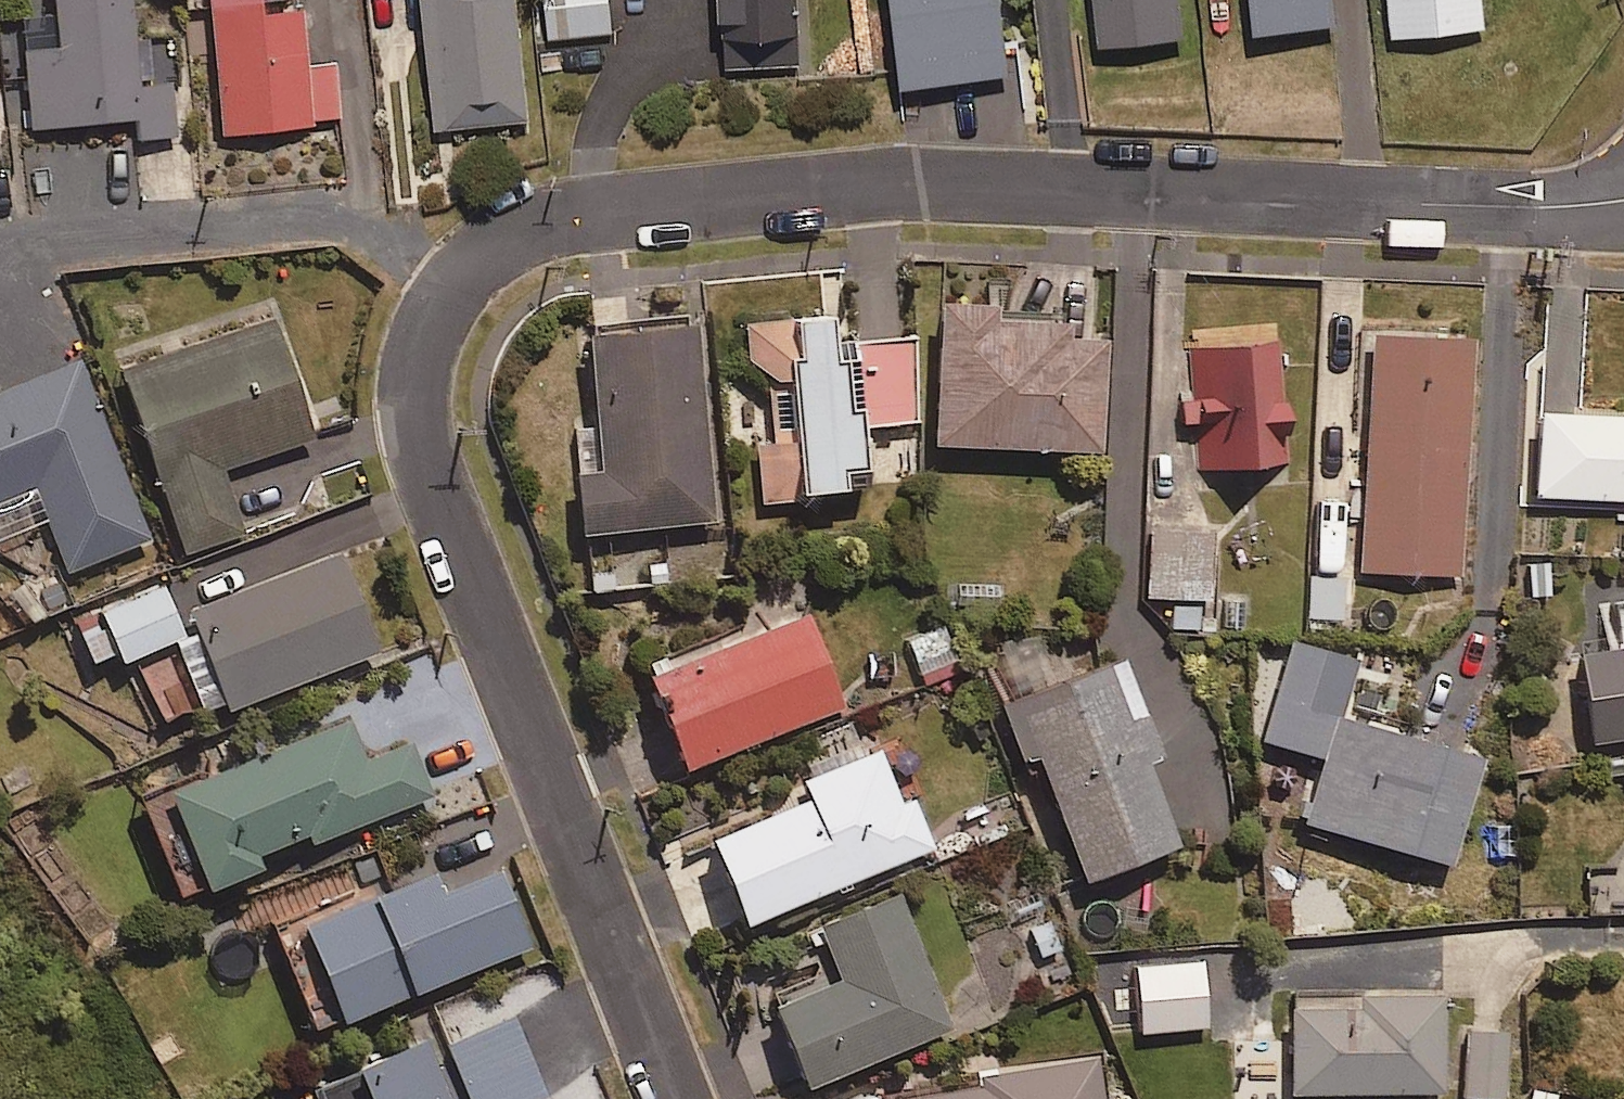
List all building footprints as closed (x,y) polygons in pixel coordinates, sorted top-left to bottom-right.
[(131,36),(128,0),(53,0),(57,45),(22,49),(29,126),(135,116),(137,137),(175,134),(169,80),(149,82),(144,35),(131,36)] [(220,132),(340,121),(334,63),(305,66),(300,7),(256,11),(255,0),(208,0),(220,132)] [(518,0),(425,0),(437,123),(529,114),(518,0)] [(611,28),(608,0),(545,0),(548,35),(611,28)] [(723,64),(799,62),(798,0),(721,0),(723,64)] [(1008,66),(1001,0),(886,0),(894,79),(1008,66)] [(1184,31),(1180,0),(1091,0),(1095,40),(1184,31)] [(1334,19),(1333,0),(1251,0),(1254,26),(1334,19)] [(1484,24),(1482,0),(1389,0),(1391,32),(1484,24)] [(1063,333),(1064,313),(937,308),(932,442),(1098,448),(1103,334),(1063,333)] [(910,336),(831,340),(830,313),(744,318),(746,361),(792,359),(795,428),(755,430),(759,500),(801,498),(801,489),(863,485),(860,423),(914,420),(910,336)] [(220,467),(312,435),(270,315),(118,368),(183,551),(242,530),(220,467)] [(581,529),(711,519),(695,316),(587,325),(595,421),(572,423),(581,529)] [(1461,574),(1470,335),(1371,331),(1361,570),(1461,574)] [(1192,467),(1286,462),(1279,332),(1186,336),(1192,467)] [(148,537),(78,358),(0,388),(0,499),(34,486),(66,569),(148,537)] [(1539,410),(1536,494),(1623,497),(1623,413),(1539,410)] [(1348,571),(1347,519),(1319,520),(1321,572),(1348,571)] [(1146,600),(1169,600),(1170,628),(1199,628),(1199,600),(1211,600),(1211,531),(1145,531),(1146,600)] [(226,707),(376,650),(339,551),(188,609),(204,649),(150,670),(168,717),(222,697),(226,707)] [(1341,624),(1343,576),(1309,575),(1307,623),(1341,624)] [(72,620),(90,663),(116,652),(119,660),(182,633),(161,583),(116,602),(72,620)] [(1623,735),(1623,602),(1573,609),(1591,739),(1623,735)] [(684,765),(840,704),(804,609),(647,670),(684,765)] [(922,683),(959,669),(942,624),(905,639),(922,683)] [(1340,716),(1356,659),(1287,640),(1259,738),(1320,755),(1302,821),(1450,862),(1480,755),(1340,716)] [(1144,758),(1158,753),(1121,655),(998,701),(1019,755),(1033,750),(1081,877),(1175,842),(1144,758)] [(410,741),(365,759),(349,718),(169,790),(206,884),(258,863),(253,852),(306,831),(310,841),(430,793),(410,741)] [(910,795),(898,800),(877,748),(791,782),(796,795),(709,830),(745,920),(931,845),(910,795)] [(338,1018),(544,940),(514,861),(439,890),(433,873),(282,930),(311,1005),(330,998),(338,1018)] [(806,1083),(950,1026),(897,891),(819,922),(840,976),(774,1002),(806,1083)] [(1138,1030),(1205,1026),(1201,960),(1134,964),(1138,1030)] [(1290,1092),(1442,1089),(1441,993),(1288,995),(1290,1092)] [(544,1093),(513,1015),(429,1048),(425,1038),(321,1079),(328,1098),(527,1098),(544,1093)] [(1505,1098),(1508,1029),(1465,1027),(1462,1096),(1505,1098)] [(1097,1059),(979,1076),(981,1084),(912,1094),(913,1098),(1103,1098),(1097,1059)]
